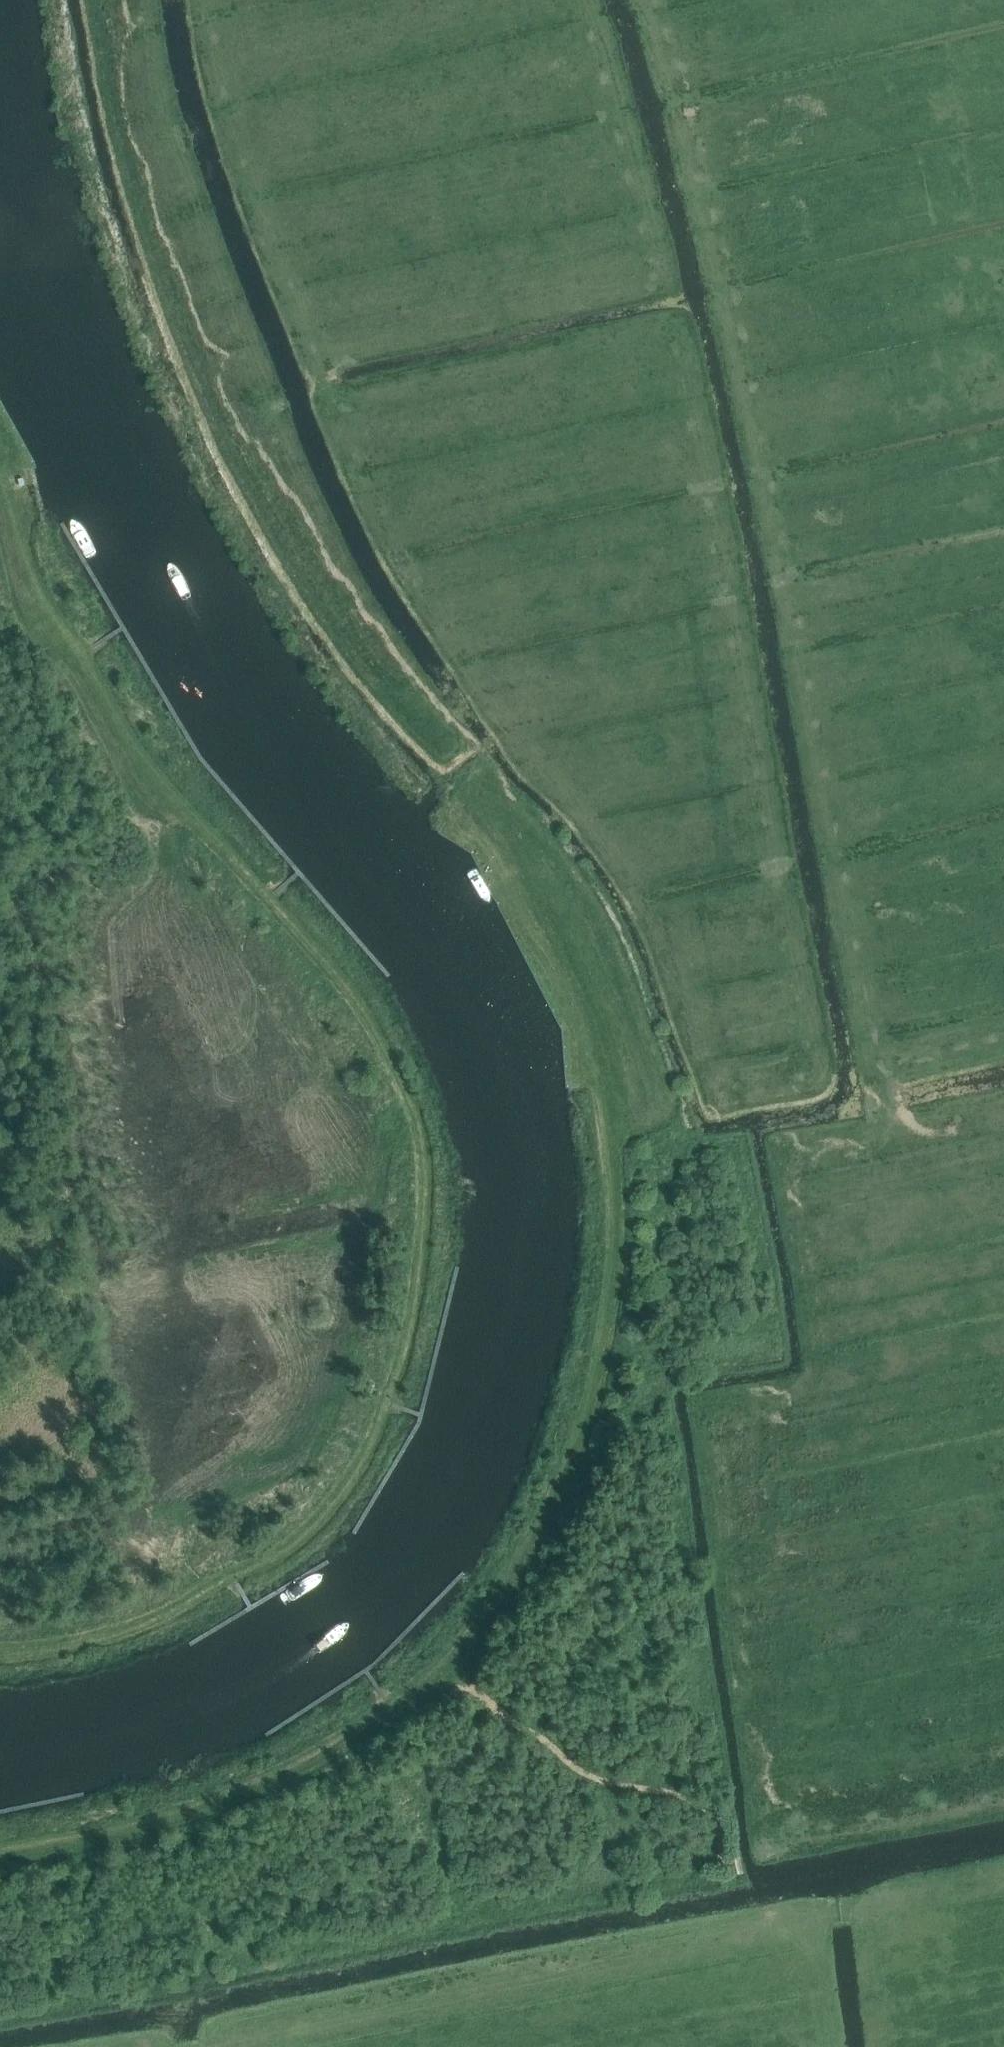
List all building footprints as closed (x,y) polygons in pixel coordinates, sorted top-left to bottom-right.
[(739,1856),(732,1858),(734,1871),(741,1869),(739,1856)]
